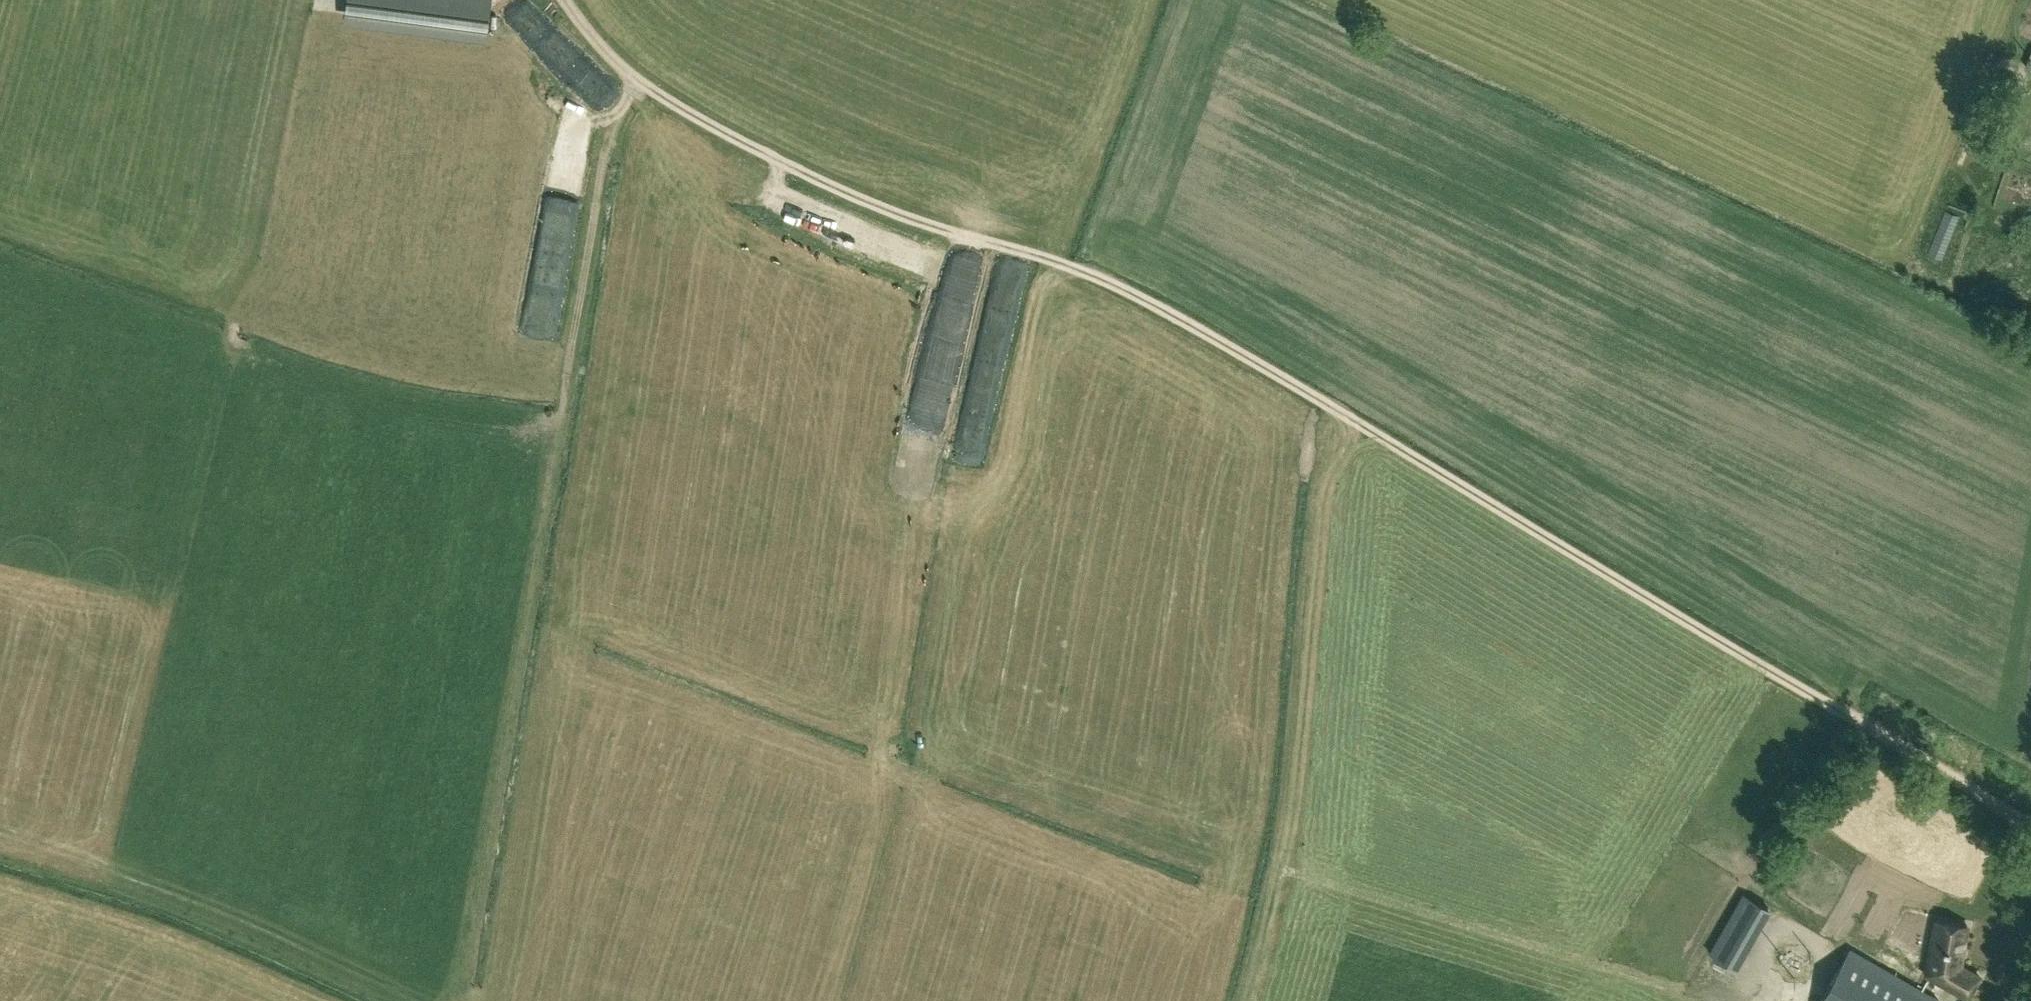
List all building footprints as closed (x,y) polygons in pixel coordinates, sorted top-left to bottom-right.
[(345,20),(487,39),(491,0),(347,0),(345,20)] [(2011,77),(2006,87),(2014,91),(2019,80),(2011,77)] [(551,287),(556,272),(539,266),(517,330),(544,339),(561,290),(551,287)] [(1771,908),(1742,892),(1708,952),(1737,969),(1771,908)] [(1927,972),(1966,997),(1979,977),(1961,964),(1968,923),(1936,918),(1927,972)] [(1815,962),(1805,944),(1784,943),(1773,961),(1784,980),(1804,980),(1815,962)] [(1850,948),(1820,1000),(1937,1000),(1938,999),(1850,948)]
